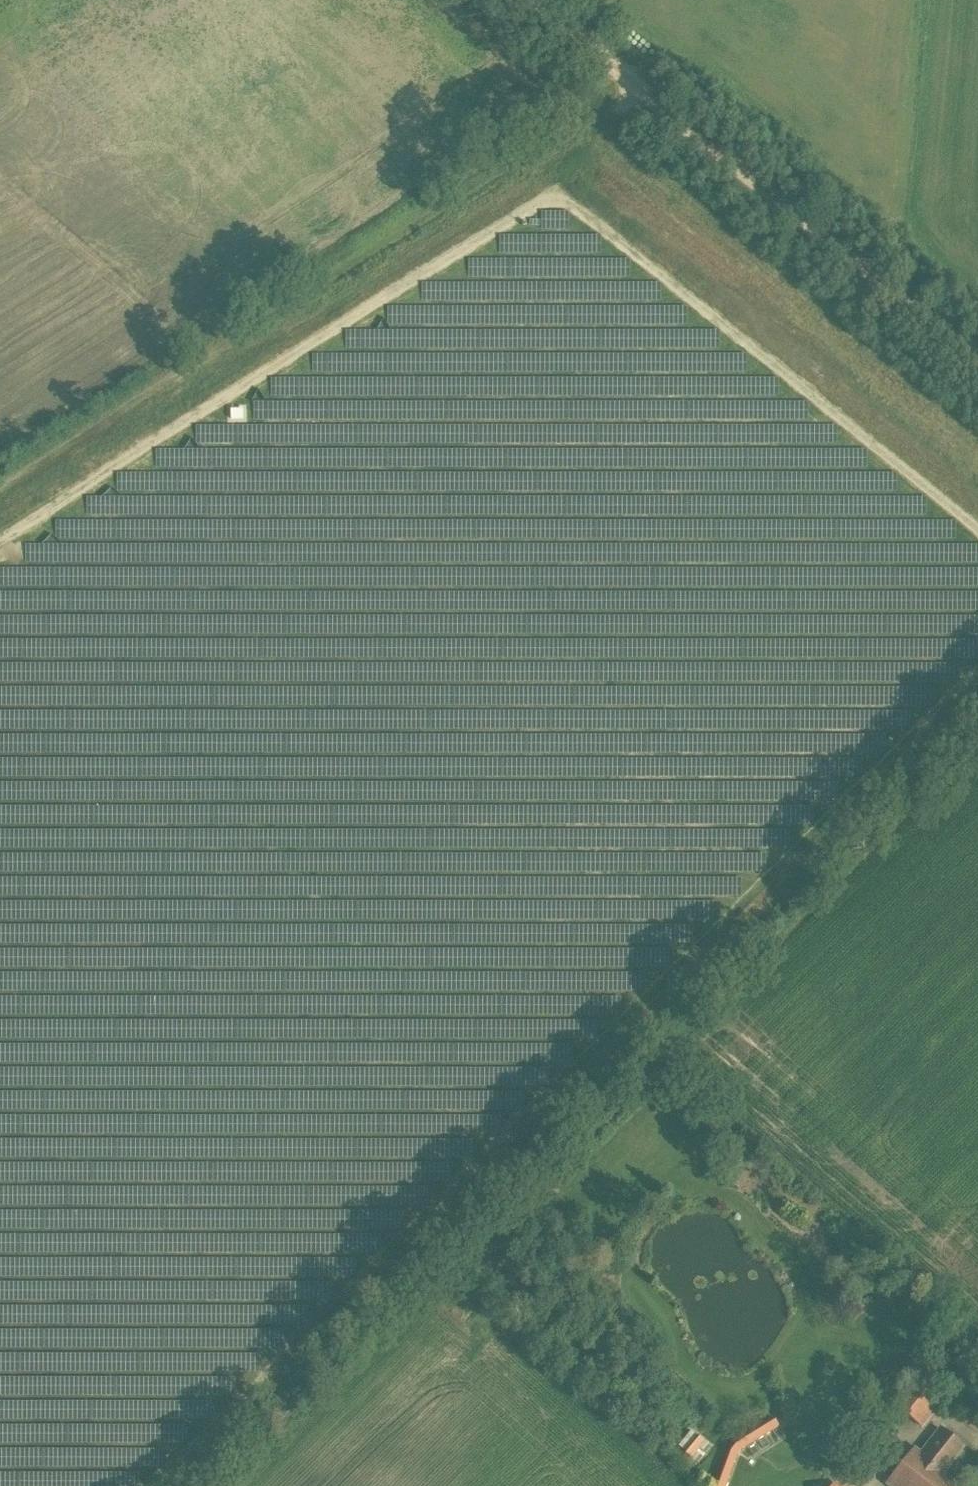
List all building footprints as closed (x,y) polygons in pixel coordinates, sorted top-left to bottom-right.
[(923,1427),(954,1387),(922,1363),(892,1403),(923,1427)] [(778,1426),(779,1426),(773,1417),(734,1441),(728,1449),(714,1485),(726,1485),(738,1453),(740,1450),(748,1445),(753,1454),(759,1451),(753,1442),(758,1439),(764,1448),(770,1444),(765,1435),(773,1430),(779,1440),(785,1437),(778,1426)] [(966,1445),(940,1425),(920,1450),(914,1445),(884,1484),(887,1485),(964,1485),(945,1472),(966,1445)] [(691,1458),(705,1441),(697,1435),(684,1452),(691,1458)]
